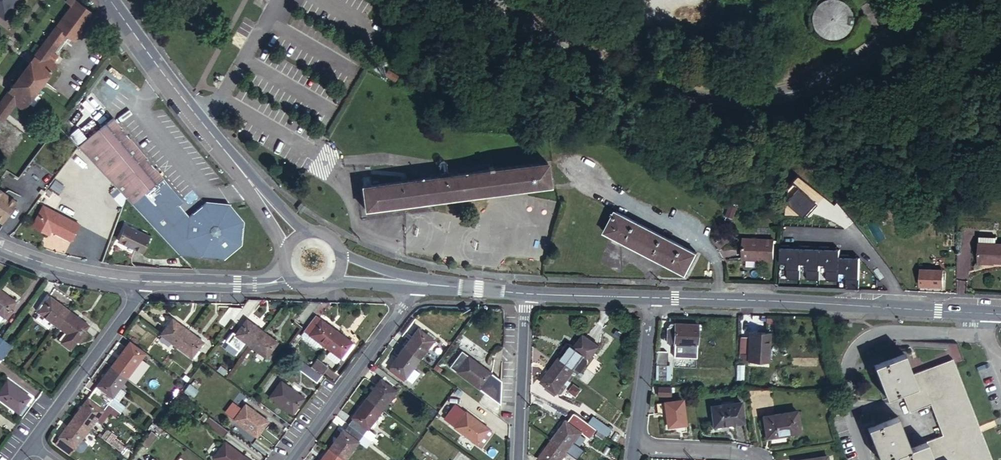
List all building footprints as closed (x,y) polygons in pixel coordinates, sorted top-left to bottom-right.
[(94,13),(76,0),(68,0),(67,1),(72,5),(0,102),(0,123),(14,104),(22,110),(56,65),(53,63),(57,57),(52,53),(65,35),(74,41),(94,13)] [(3,18),(17,0),(0,0),(0,16),(3,18)] [(815,11),(813,15),(813,17),(812,23),(813,27),(816,33),(820,37),(823,40),(827,42),(832,43),(835,43),(840,42),(846,39),(850,35),(853,31),(855,26),(855,20),(855,17),(853,13),(851,9),(848,6),(845,3),(839,1),(832,0),(829,1),(824,2),(819,6),(816,9),(815,11)] [(161,175),(111,115),(77,146),(116,189),(124,197),(130,203),(142,192),(143,190),(161,175)] [(79,152),(65,169),(73,176),(87,159),(79,152)] [(369,186),(363,187),(361,187),(364,210),(547,184),(543,161),(369,186)] [(61,168),(49,188),(59,194),(71,174),(61,168)] [(242,219),(228,201),(204,199),(187,214),(178,203),(182,200),(161,175),(143,190),(142,192),(130,203),(178,255),(222,256),(240,242),(242,219)] [(0,191),(0,221),(14,201),(0,191)] [(819,236),(836,220),(814,194),(796,210),(819,236)] [(78,221),(42,204),(31,224),(45,231),(47,226),(49,222),(54,225),(52,229),(70,237),(78,221)] [(727,207),(723,217),(730,220),(734,209),(727,207)] [(614,210),(603,232),(683,273),(694,251),(614,210)] [(150,235),(125,223),(116,241),(141,253),(150,235)] [(861,227),(873,244),(879,239),(867,223),(861,227)] [(65,253),(70,242),(49,231),(44,242),(65,253)] [(741,260),(772,261),(772,240),(741,239),(741,260)] [(978,266),(1000,267),(1000,247),(996,247),(997,241),(979,241),(978,266)] [(785,276),(798,276),(798,260),(799,248),(789,247),(789,245),(780,245),(779,259),(786,260),(785,276)] [(804,277),(817,277),(818,261),(818,249),(808,248),(808,246),(799,245),(799,248),(798,260),(805,261),(804,277)] [(824,278),(836,278),(836,270),(837,254),(837,249),(834,249),(826,249),(826,246),(818,246),(818,249),(818,261),(824,261),(824,278)] [(837,254),(836,270),(843,270),(843,286),(855,286),(857,255),(853,255),(853,258),(845,257),(846,255),(837,254)] [(919,269),(918,286),(941,286),(942,270),(919,269)] [(5,320),(11,312),(9,310),(14,302),(0,292),(0,316),(5,320)] [(56,327),(68,311),(46,294),(34,310),(56,327)] [(248,317),(260,300),(247,300),(244,305),(240,309),(236,315),(242,319),(245,315),(248,317)] [(319,303),(309,302),(298,318),(304,323),(307,319),(319,303)] [(330,303),(319,303),(307,319),(310,321),(303,332),(323,348),(335,332),(317,319),(330,303)] [(218,321),(226,328),(236,315),(240,309),(228,308),(218,321)] [(87,324),(68,311),(56,327),(66,334),(60,342),(69,349),(75,341),(78,343),(85,333),(83,331),(87,324)] [(160,334),(175,346),(187,330),(172,318),(160,334)] [(244,343),(249,347),(261,332),(246,321),(240,328),(234,335),(231,333),(224,342),(237,352),(244,343)] [(672,345),(696,346),(696,325),(673,323),(673,329),(666,329),(665,342),(672,342),(672,345)] [(237,326),(231,333),(234,335),(240,328),(237,326)] [(403,347),(402,348),(418,360),(426,349),(428,350),(433,344),(431,343),(434,339),(426,333),(424,335),(416,329),(406,343),(403,341),(400,345),(403,347)] [(187,330),(175,346),(190,357),(196,349),(202,341),(187,330)] [(261,332),(249,347),(265,359),(277,343),(261,332)] [(350,343),(335,332),(323,348),(328,352),(325,357),(334,364),(337,359),(338,359),(350,343)] [(747,361),(763,362),(764,334),(749,333),(748,338),(740,338),(739,354),(748,354),(747,361)] [(582,335),(573,348),(584,355),(586,357),(591,356),(597,346),(582,335)] [(0,359),(10,346),(2,339),(0,342),(0,359)] [(126,379),(145,353),(129,341),(110,366),(126,379)] [(568,344),(554,362),(570,374),(584,355),(573,348),(568,344)] [(418,360),(402,348),(388,367),(389,368),(386,371),(402,381),(404,379),(410,384),(417,373),(411,369),(418,360)] [(196,349),(190,357),(193,359),(199,351),(196,349)] [(499,388),(500,380),(468,357),(467,357),(460,352),(450,366),(457,371),(455,373),(499,404),(499,388)] [(657,353),(653,381),(664,382),(666,368),(663,367),(665,353),(657,353)] [(978,459),(982,457),(945,364),(915,375),(906,353),(874,366),(887,397),(902,391),(911,413),(931,405),(943,437),(927,443),(927,445),(912,451),(899,418),(869,430),(881,459),(885,459),(899,455),(901,459),(978,459)] [(315,358),(309,366),(317,371),(320,374),(326,366),(315,358)] [(956,359),(945,364),(982,457),(978,459),(996,459),(956,359)] [(570,374),(554,362),(540,381),(549,387),(556,393),(570,374)] [(323,377),(320,374),(317,371),(316,373),(303,363),(298,370),(318,385),(323,377)] [(112,397),(126,379),(110,366),(95,386),(96,387),(92,393),(107,404),(120,413),(125,406),(112,397)] [(18,413),(24,404),(30,397),(6,380),(0,389),(0,399),(18,413)] [(378,380),(364,399),(380,411),(395,392),(378,380)] [(280,382),(268,397),(291,415),(303,399),(280,382)] [(671,386),(658,386),(658,395),(670,395),(671,386)] [(72,417),(88,429),(107,404),(92,393),(87,399),(86,398),(72,417)] [(351,419),(346,425),(369,441),(373,435),(366,430),(380,411),(364,399),(350,418),(351,419)] [(684,423),(681,400),(663,402),(655,403),(656,413),(665,412),(666,425),(684,423)] [(740,402),(710,405),(712,426),(742,422),(740,402)] [(24,404),(18,413),(21,414),(27,406),(24,404)] [(244,406),(232,421),(255,438),(267,423),(244,406)] [(444,422),(475,445),(486,430),(487,429),(464,412),(463,413),(455,407),(444,422)] [(762,417),(763,426),(767,425),(769,436),(799,432),(796,412),(762,417)] [(551,439),(567,451),(585,426),(590,430),(593,426),(587,423),(576,415),(570,424),(564,420),(551,439)] [(72,451),(88,429),(72,417),(58,436),(59,437),(57,440),(54,444),(69,455),(72,451)] [(208,417),(203,424),(222,438),(227,432),(208,417)] [(587,423),(593,426),(605,435),(609,429),(592,417),(587,423)] [(326,450),(340,459),(344,459),(357,443),(364,447),(369,441),(346,425),(341,431),(326,450)] [(486,430),(475,445),(479,448),(490,433),(486,430)] [(150,432),(140,444),(147,449),(156,436),(150,432)] [(567,451),(551,439),(536,458),(538,459),(560,459),(567,451)] [(221,459),(247,459),(231,448),(221,459)] [(326,450),(319,459),(340,459),(326,450)]
